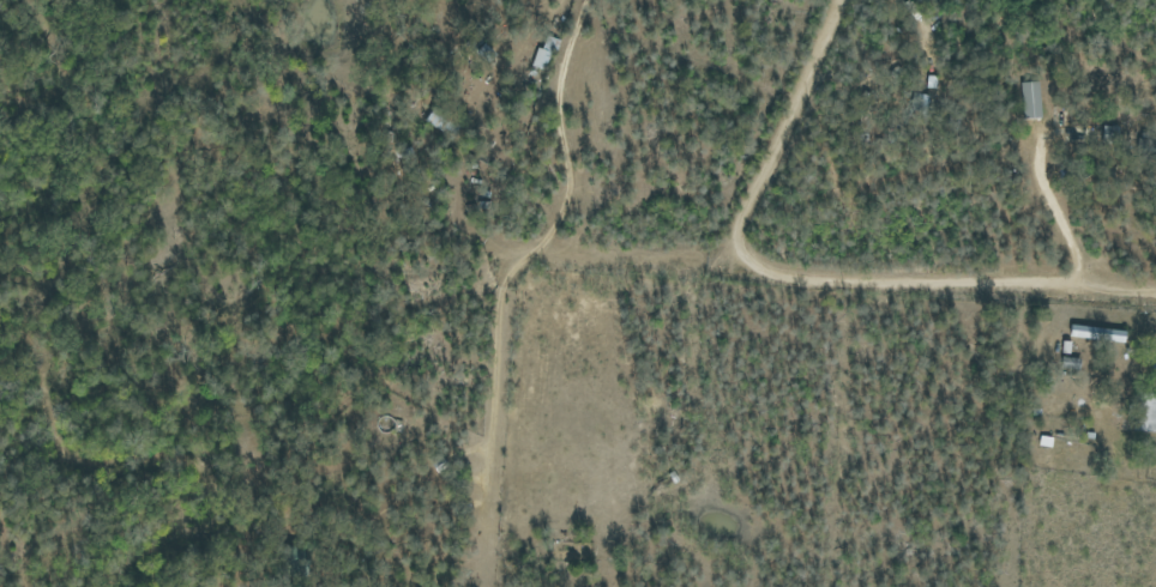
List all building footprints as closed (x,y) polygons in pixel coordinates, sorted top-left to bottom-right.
[(1018,83),(1036,81),(1038,116),(1019,117),(1018,83)] [(1127,331),(1071,325),(1070,337),(1126,343),(1127,331)] [(1136,394),(1135,431),(1155,432),(1155,429),(1155,395),(1136,394)]
